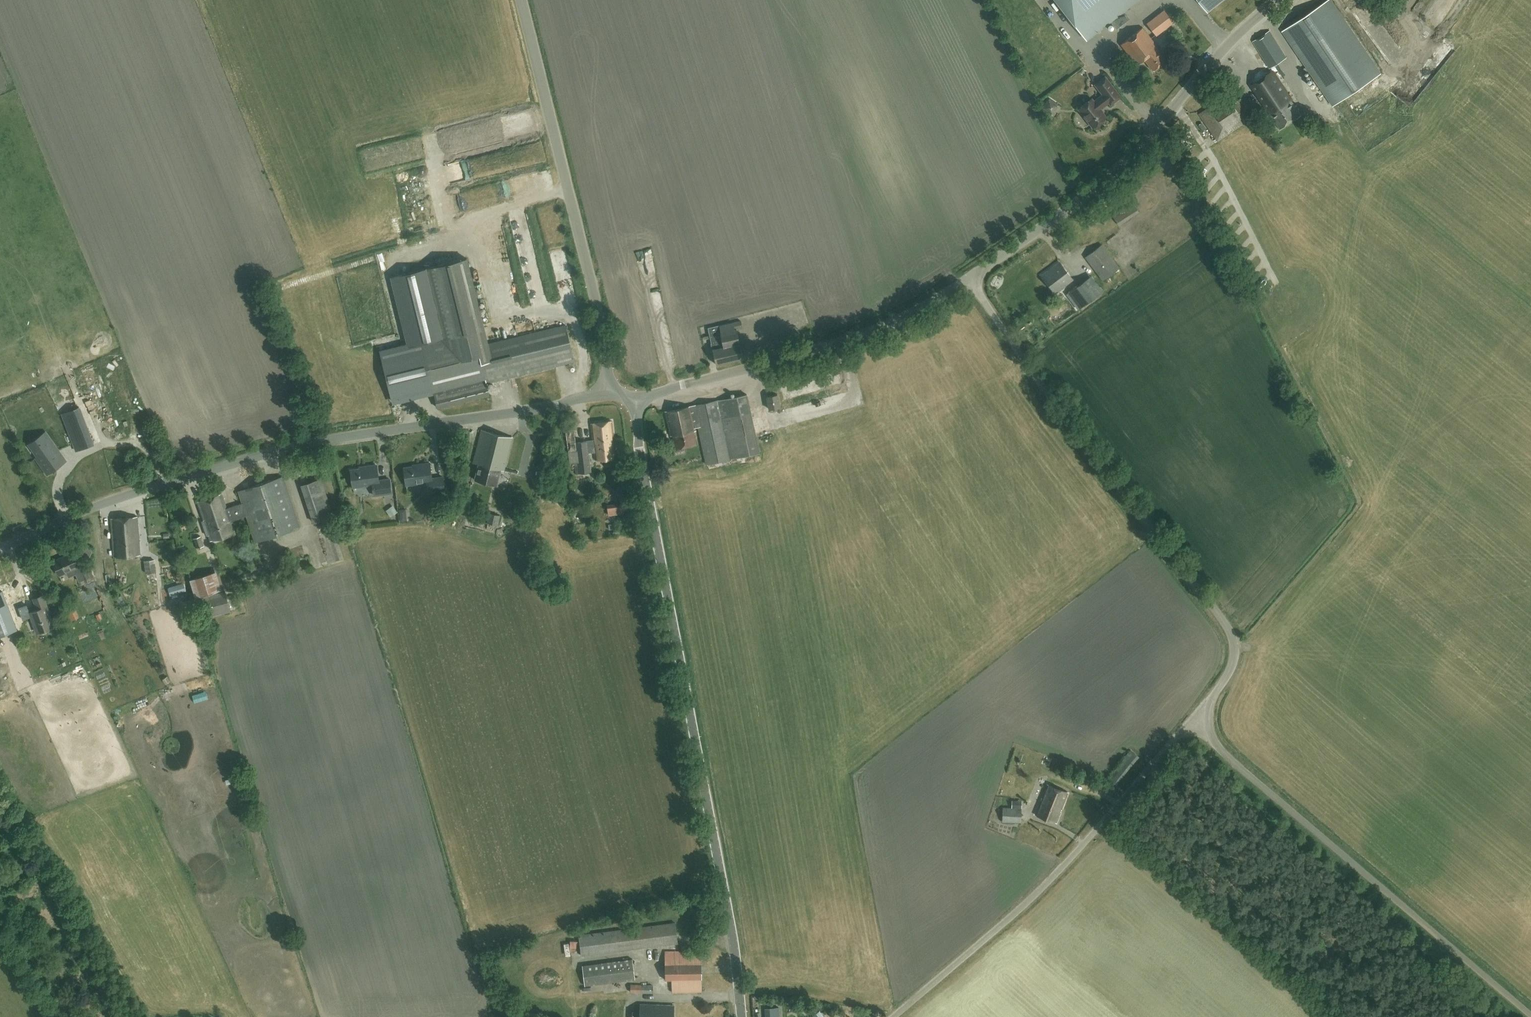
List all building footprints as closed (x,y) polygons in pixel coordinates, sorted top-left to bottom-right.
[(1128,18),(1121,9),(1126,6),(1127,6),(1135,0),(1056,0),(1074,23),(1075,24),(1076,25),(1078,26),(1079,27),(1080,28),(1082,29),(1086,30),(1088,30),(1089,30),(1091,30),(1092,30),(1094,29),(1095,29),(1097,28),(1098,27),(1099,26),(1107,21),(1108,20),(1110,22),(1111,22),(1115,27),(1116,27),(1128,18)] [(1220,0),(1200,0),(1208,10),(1220,0)] [(1283,31),(1333,105),(1380,73),(1330,0),(1329,0),(1283,31)] [(1164,11),(1147,23),(1156,35),(1173,22),(1164,11)] [(1427,14),(1423,29),(1432,32),(1436,17),(1427,14)] [(1151,69),(1164,58),(1156,48),(1158,47),(1142,27),(1120,44),(1135,64),(1143,58),(1151,69)] [(1270,67),(1286,57),(1270,31),(1253,42),(1270,67)] [(1291,97),(1287,92),(1273,71),(1251,86),(1280,129),(1301,115),(1290,98),(1291,97)] [(1111,85),(1104,76),(1095,84),(1102,93),(1103,95),(1094,102),(1091,99),(1079,108),(1093,127),(1105,117),(1099,109),(1109,102),(1110,104),(1120,97),(1111,85)] [(1373,101),(1383,96),(1373,81),(1364,86),(1373,101)] [(1218,140),(1254,115),(1242,97),(1234,103),(1227,94),(1199,113),(1218,140)] [(1047,98),(1042,111),(1061,119),(1066,106),(1047,98)] [(1133,203),(1113,216),(1119,225),(1139,212),(1133,203)] [(533,235),(532,229),(515,233),(516,239),(533,235)] [(1071,253),(1081,246),(1075,238),(1065,245),(1071,253)] [(411,245),(413,251),(432,245),(430,239),(411,245)] [(1103,280),(1119,267),(1102,244),(1085,257),(1103,280)] [(467,258),(392,276),(408,343),(380,350),(392,400),(434,390),(434,393),(438,407),(490,394),(486,381),(574,360),(566,325),(488,344),(467,258)] [(1055,293),(1073,280),(1059,262),(1041,275),(1055,293)] [(1079,308),(1103,290),(1091,275),(1067,293),(1079,308)] [(708,328),(712,343),(716,364),(742,358),(736,328),(742,327),(741,321),(708,328)] [(38,399),(47,398),(45,385),(36,386),(38,399)] [(747,394),(742,395),(693,405),(693,406),(691,406),(665,412),(670,436),(673,435),(675,448),(696,444),(693,431),(696,430),(695,428),(698,427),(706,464),(759,452),(747,394)] [(769,409),(780,407),(777,394),(767,396),(769,409)] [(61,412),(76,450),(93,443),(78,406),(61,412)] [(595,451),(596,459),(616,457),(612,421),(591,423),(593,440),(576,442),(573,424),(565,425),(569,463),(575,462),(576,473),(591,471),(589,452),(595,451)] [(505,471),(513,438),(482,431),(474,463),(479,464),(475,480),(497,485),(500,470),(505,471)] [(39,443),(32,448),(37,456),(35,458),(47,474),(64,462),(46,438),(41,441),(39,442),(39,443)] [(429,493),(445,491),(443,477),(432,478),(430,463),(417,464),(417,466),(404,467),(406,485),(427,482),(429,493)] [(375,495),(391,493),(389,478),(378,480),(376,464),(364,466),(364,468),(351,469),(353,487),(373,484),(375,495)] [(208,535),(210,541),(233,533),(229,521),(247,515),(256,542),(300,527),(283,476),(238,491),(242,503),(227,508),(222,493),(198,501),(206,526),(204,527),(207,535),(208,535)] [(313,522),(334,516),(321,478),(301,485),(313,522)] [(393,504),(386,509),(391,516),(397,511),(393,504)] [(406,509),(399,510),(401,520),(408,519),(406,509)] [(441,513),(434,515),(436,523),(443,522),(441,513)] [(498,525),(500,515),(489,513),(487,523),(498,525)] [(114,557),(140,555),(137,516),(111,518),(114,557)] [(196,548),(204,546),(201,535),(193,538),(196,548)] [(80,570),(78,566),(72,552),(53,560),(59,575),(66,572),(68,576),(76,573),(79,581),(84,579),(85,582),(91,579),(86,568),(80,570)] [(146,573),(157,571),(155,559),(144,561),(146,573)] [(194,592),(208,589),(207,581),(214,580),(213,570),(191,573),(194,592)] [(184,584),(169,588),(171,595),(186,591),(184,584)] [(202,619),(230,611),(225,591),(197,599),(202,619)] [(2,592),(0,593),(0,636),(17,629),(2,592)] [(39,608),(28,612),(36,633),(53,626),(48,613),(49,613),(42,595),(35,598),(39,608)] [(73,619),(79,615),(72,603),(66,606),(73,619)] [(1116,785),(1138,757),(1130,750),(1107,778),(1116,785)] [(1056,822),(1068,792),(1046,784),(1035,814),(1056,822)] [(1021,822),(1022,808),(1007,807),(1003,807),(1003,821),(1021,822)] [(657,946),(658,945),(678,943),(675,923),(655,925),(655,924),(579,934),(581,955),(657,946)] [(701,950),(664,951),(665,980),(671,980),(672,992),(702,991),(701,950)] [(585,985),(635,979),(633,959),(583,965),(585,985)] [(630,991),(653,992),(652,985),(630,984),(630,991)] [(517,1016),(514,1000),(505,1002),(508,1016),(515,1016),(517,1016)] [(674,1005),(640,1003),(639,1016),(674,1016),(674,1005)] [(769,1008),(764,1009),(764,1016),(776,1016),(775,1013),(770,1014),(769,1008)]
